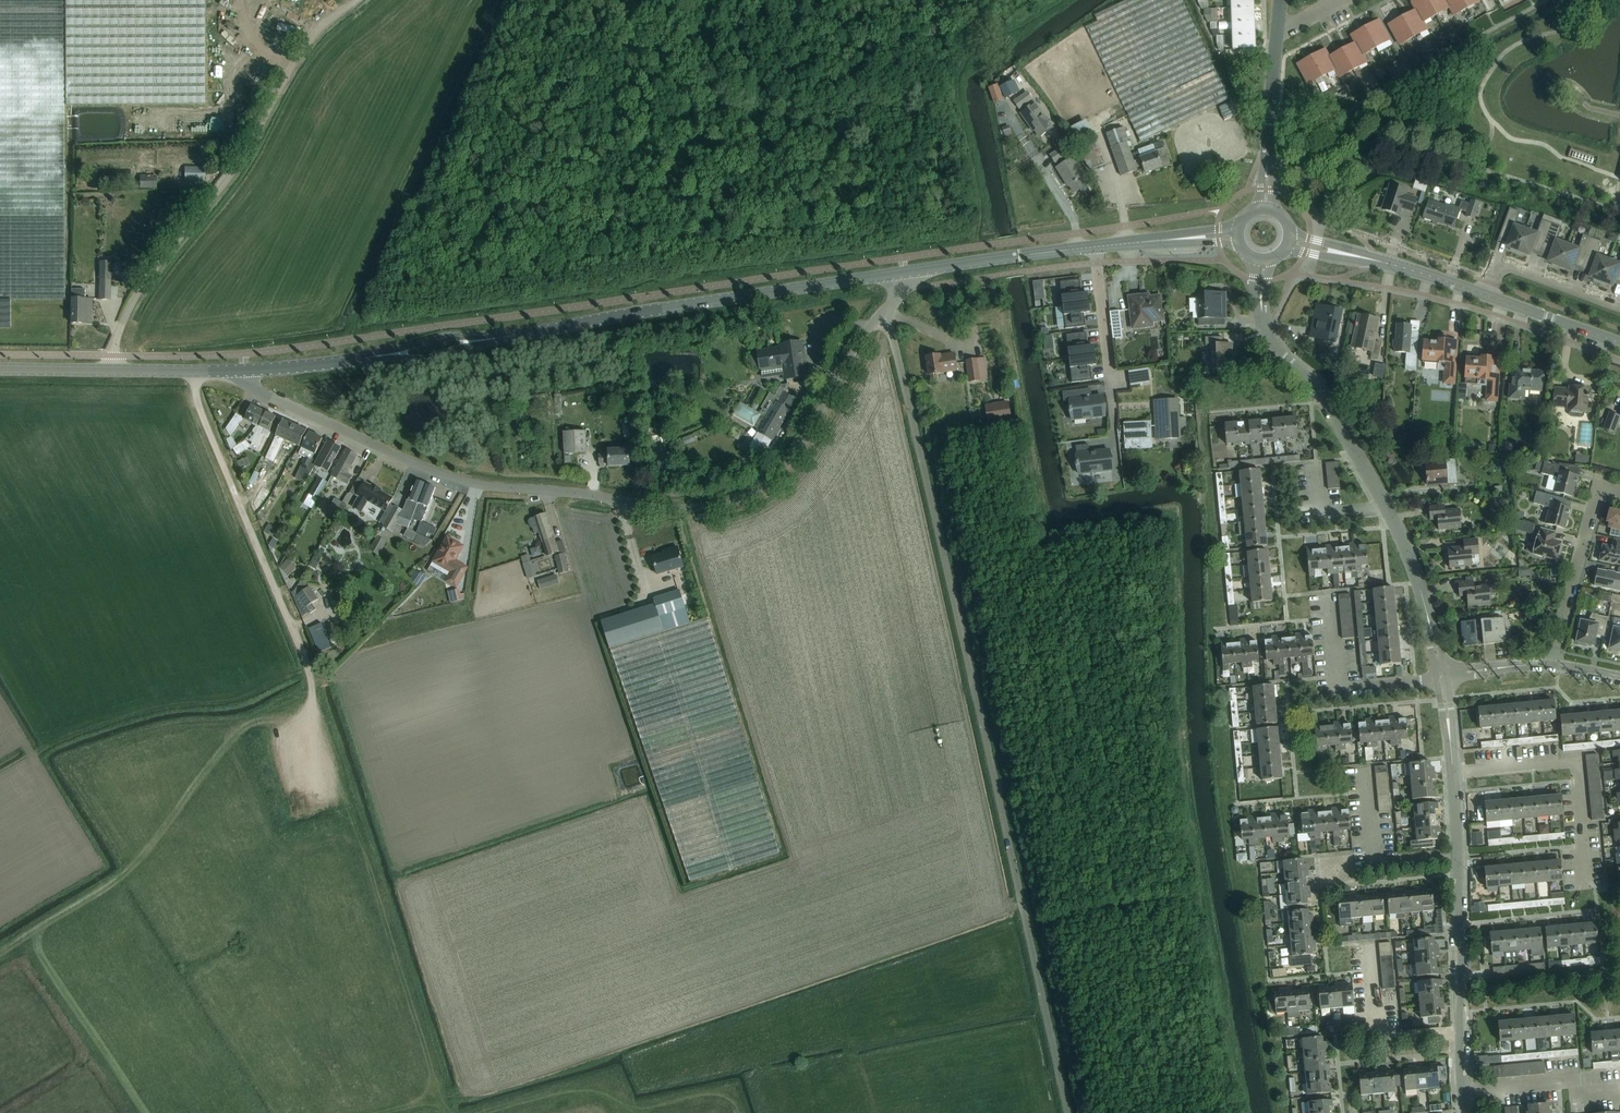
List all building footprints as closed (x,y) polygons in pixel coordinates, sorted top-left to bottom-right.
[(65,289),(64,118),(63,0),(0,0),(0,300),(10,300),(65,300),(65,289)] [(66,105),(207,105),(206,0),(66,0),(66,105)] [(1191,22),(1181,0),(1128,0),(1094,16),(1097,22),(1086,27),(1140,141),(1228,100),(1191,22)] [(1423,22),(1436,15),(1428,0),(1415,0),(1411,2),(1416,10),(1422,22),(1423,22)] [(1436,15),(1449,7),(1445,0),(1428,0),(1436,15)] [(1467,8),(1463,0),(1445,0),(1449,7),(1453,15),(1467,8)] [(1232,22),(1256,21),(1255,7),(1232,8),(1232,22)] [(1427,29),(1423,22),(1422,22),(1416,10),(1402,17),(1413,37),(1427,29)] [(1399,44),(1413,37),(1402,17),(1389,25),(1399,44)] [(1365,28),(1376,47),(1389,40),(1378,20),(1365,28)] [(1233,35),(1256,34),(1256,21),(1232,22),(1233,35)] [(1219,32),(1226,30),(1224,23),(1218,24),(1219,32)] [(1362,54),(1376,47),(1365,28),(1351,35),(1355,43),(1355,42),(1362,55),(1362,54)] [(1256,34),(1233,35),(1233,49),(1257,49),(1256,34)] [(1367,62),(1362,54),(1362,55),(1355,42),(1355,43),(1342,50),(1353,70),(1367,62)] [(1329,57),(1325,49),(1311,57),(1322,76),(1335,69),(1329,57)] [(1429,53),(1428,54),(1431,60),(1440,55),(1436,49),(1434,50),(1434,49),(1429,52),(1429,53)] [(1339,77),(1353,70),(1342,50),(1329,57),(1335,69),(1339,77)] [(1308,84),(1322,76),(1311,57),(1297,64),(1308,84)] [(1009,81),(999,86),(1005,98),(1015,93),(1009,81)] [(998,84),(989,88),(995,103),(1004,100),(998,84)] [(1334,86),(1328,90),(1331,96),(1338,93),(1334,86)] [(1027,92),(1023,95),(1014,101),(1019,108),(1021,106),(1024,111),(1021,113),(1030,126),(1031,125),(1040,137),(1052,128),(1035,103),(1027,108),(1024,104),(1032,99),(1027,92)] [(1328,93),(1320,97),(1321,98),(1323,102),(1330,99),(1331,98),(1328,93)] [(1237,115),(1231,102),(1219,107),(1225,120),(1237,115)] [(1009,124),(1002,126),(1004,135),(1011,133),(1009,124)] [(1131,155),(1126,142),(1129,141),(1124,126),(1106,133),(1118,166),(1121,176),(1136,170),(1135,168),(1143,165),(1145,172),(1170,163),(1165,147),(1163,148),(1161,141),(1155,144),(1157,150),(1156,151),(1156,152),(1140,158),(1138,152),(1131,155)] [(1064,147),(1060,149),(1051,155),(1058,167),(1057,168),(1065,181),(1067,180),(1074,192),(1087,184),(1081,175),(1064,147)] [(204,167),(193,167),(184,167),(183,173),(178,173),(178,178),(203,179),(204,167)] [(140,175),(140,187),(156,188),(156,176),(140,175)] [(1415,180),(1412,189),(1425,193),(1427,185),(1428,184),(1415,180)] [(1385,199),(1382,209),(1399,215),(1401,207),(1405,208),(1405,209),(1412,212),(1416,201),(1416,198),(1405,195),(1407,190),(1390,185),(1385,199)] [(1420,191),(1416,201),(1422,203),(1425,193),(1420,191)] [(1461,201),(1458,209),(1459,209),(1459,210),(1467,212),(1466,216),(1474,219),(1479,203),(1471,200),(1470,204),(1461,201)] [(1427,207),(1424,217),(1453,227),(1456,216),(1459,210),(1459,209),(1458,209),(1449,206),(1448,208),(1429,202),(1427,207)] [(1517,253),(1526,228),(1515,224),(1520,211),(1509,208),(1497,242),(1498,242),(1499,239),(1510,243),(1508,248),(1510,249),(1510,250),(1517,253)] [(1540,254),(1551,224),(1542,220),(1537,232),(1526,228),(1517,253),(1524,255),(1524,254),(1527,255),(1529,250),(1540,254)] [(1558,268),(1567,244),(1556,240),(1561,227),(1551,224),(1540,254),(1551,258),(1550,263),(1552,264),(1551,266),(1558,268)] [(1582,269),(1593,239),(1583,235),(1578,247),(1567,244),(1558,268),(1565,271),(1566,269),(1568,270),(1570,265),(1582,269)] [(1600,283),(1609,259),(1597,254),(1602,242),(1593,239),(1582,269),(1593,273),(1591,278),(1594,279),(1593,281),(1600,283)] [(1619,263),(1609,259),(1600,283),(1607,286),(1607,284),(1610,285),(1612,280),(1619,283),(1619,262),(1619,263)] [(99,262),(99,299),(110,300),(110,262),(99,262)] [(1178,278),(1171,282),(1174,289),(1182,286),(1178,278)] [(1080,279),(1060,282),(1063,306),(1089,302),(1088,292),(1081,292),(1080,279)] [(83,319),(91,319),(91,299),(85,299),(85,289),(71,289),(70,323),(83,323),(83,319)] [(1043,289),(1033,290),(1035,300),(1044,299),(1043,289)] [(1198,293),(1198,304),(1198,326),(1215,325),(1215,318),(1225,318),(1224,293),(1198,293)] [(1162,309),(1161,307),(1160,296),(1129,299),(1132,328),(1143,327),(1142,321),(1162,319),(1160,309),(1162,309)] [(0,300),(0,328),(10,328),(10,300),(0,300)] [(1089,302),(1063,306),(1063,307),(1065,327),(1065,328),(1085,326),(1084,313),(1090,313),(1089,302)] [(1318,321),(1313,320),(1310,336),(1304,335),(1304,336),(1335,342),(1342,310),(1322,306),(1318,321)] [(1119,310),(1110,312),(1113,339),(1122,338),(1119,310)] [(1358,315),(1356,325),(1351,347),(1372,351),(1370,358),(1378,360),(1381,343),(1375,341),(1379,319),(1358,315)] [(1397,324),(1396,335),(1395,340),(1394,340),(1393,347),(1395,348),(1395,352),(1406,353),(1405,370),(1416,371),(1419,328),(1418,328),(1418,332),(1410,332),(1411,325),(1397,324)] [(1086,332),(1066,335),(1069,359),(1095,355),(1094,346),(1088,346),(1086,332)] [(1439,339),(1439,342),(1424,341),(1422,362),(1439,364),(1439,362),(1447,362),(1446,366),(1445,366),(1445,368),(1445,369),(1444,379),(1447,379),(1447,380),(1454,381),(1457,341),(1449,340),(1449,339),(1449,338),(1448,337),(1448,336),(1447,336),(1446,335),(1445,335),(1444,335),(1443,335),(1442,335),(1441,335),(1441,336),(1440,336),(1440,337),(1439,338),(1439,339)] [(1222,344),(1222,337),(1205,337),(1205,344),(1211,344),(1211,369),(1224,369),(1227,369),(1232,368),(1232,344),(1222,344)] [(759,351),(759,352),(757,352),(755,352),(753,353),(752,354),(750,356),(749,358),(749,361),(749,362),(750,364),(751,365),(752,367),(755,368),(757,369),(761,369),(762,376),(784,373),(785,378),(806,375),(802,343),(780,346),(780,348),(759,351)] [(957,370),(956,364),(954,354),(947,355),(947,356),(940,357),(940,355),(926,357),(929,375),(942,373),(942,372),(957,370)] [(1466,358),(1465,384),(1477,384),(1478,379),(1480,379),(1489,380),(1489,383),(1487,383),(1486,398),(1497,398),(1499,358),(1491,357),(1491,355),(1482,354),(1481,359),(1466,358)] [(1095,355),(1069,359),(1072,383),(1092,380),(1090,366),(1096,365),(1095,355)] [(978,360),(967,362),(970,382),(981,380),(978,360)] [(1128,371),(1131,386),(1150,383),(1148,368),(1128,371)] [(1511,368),(1511,379),(1509,398),(1523,400),(1524,390),(1540,392),(1541,383),(1542,372),(1526,371),(1526,369),(1511,368)] [(740,402),(733,414),(759,429),(750,445),(760,452),(763,446),(767,448),(771,442),(790,410),(789,409),(778,403),(788,384),(781,385),(775,397),(770,394),(762,407),(764,408),(761,414),(740,402)] [(1586,412),(1587,399),(1588,389),(1569,387),(1569,391),(1563,391),(1563,389),(1555,389),(1553,407),(1567,408),(1567,410),(1569,411),(1569,414),(1570,416),(1572,417),(1580,418),(1582,417),(1584,415),(1584,412),(1586,412)] [(1080,389),(1062,392),(1063,401),(1070,400),(1071,408),(1069,408),(1070,412),(1071,412),(1072,420),(1105,416),(1102,396),(1081,398),(1080,389)] [(1012,416),(1023,416),(1022,393),(1011,393),(1012,416)] [(1178,399),(1154,401),(1156,439),(1180,438),(1179,429),(1186,428),(1185,418),(1179,418),(1178,399)] [(1009,402),(986,406),(988,421),(1012,417),(1009,402)] [(252,442),(266,412),(251,405),(251,406),(253,407),(247,420),(254,423),(253,424),(257,426),(255,431),(253,431),(246,439),(251,442),(252,442)] [(251,442),(252,442),(251,446),(246,440),(233,448),(237,455),(251,446),(250,448),(257,451),(265,436),(261,434),(264,428),(275,433),(280,422),(275,420),(276,417),(266,412),(252,442),(251,442)] [(237,413),(226,428),(230,436),(243,418),(237,413)] [(1613,433),(1619,417),(1608,413),(1603,429),(1613,433)] [(1284,415),(1286,438),(1291,438),(1291,440),(1298,439),(1296,414),(1291,415),(1291,418),(1284,419),(1284,415)] [(1286,441),(1286,438),(1284,415),(1279,416),(1279,419),(1272,420),(1272,417),(1274,440),(1280,440),(1280,441),(1286,441)] [(1274,442),(1274,440),(1272,417),(1267,417),(1267,420),(1261,421),(1260,418),(1262,443),(1262,441),(1268,441),(1268,443),(1274,442)] [(1256,444),(1262,443),(1260,418),(1255,418),(1256,421),(1249,422),(1249,419),(1248,419),(1250,442),(1256,442),(1256,444)] [(1251,444),(1250,442),(1248,419),(1244,419),(1244,422),(1237,423),(1237,420),(1239,443),(1244,443),(1244,445),(1251,444)] [(284,420),(268,454),(276,459),(285,438),(301,445),(303,441),(308,431),(288,422),(284,420)] [(1239,445),(1239,443),(1237,420),(1232,420),(1232,424),(1225,424),(1226,444),(1233,443),(1233,445),(1239,445)] [(621,424),(625,439),(635,437),(631,421),(621,424)] [(1143,422),(1123,423),(1124,439),(1125,449),(1140,448),(1153,448),(1152,438),(1151,438),(1150,421),(1143,422)] [(701,429),(691,432),(693,438),(703,435),(701,429)] [(587,453),(587,442),(586,431),(564,432),(564,453),(587,453)] [(296,477),(305,482),(317,461),(312,459),(315,454),(318,448),(323,438),(309,432),(305,442),(299,454),(305,457),(296,477)] [(328,441),(323,451),(316,466),(328,472),(336,457),(341,447),(328,441)] [(1504,442),(1503,450),(1512,451),(1513,442),(1504,442)] [(1088,444),(1076,446),(1078,461),(1076,462),(1077,466),(1078,466),(1079,474),(1111,470),(1109,449),(1089,452),(1088,444)] [(346,449),(341,459),(332,475),(348,484),(352,476),(347,474),(357,455),(346,449)] [(630,465),(630,454),(629,449),(608,450),(608,455),(599,455),(599,463),(609,463),(609,466),(630,465)] [(283,452),(273,470),(281,475),(292,458),(283,452)] [(1455,459),(1436,461),(1425,462),(1427,485),(1444,483),(1444,490),(1444,491),(1458,489),(1455,459)] [(1573,475),(1575,466),(1558,463),(1558,465),(1552,464),(1544,462),(1541,473),(1557,478),(1554,491),(1573,496),(1578,476),(1573,475)] [(1241,484),(1262,482),(1261,477),(1260,477),(1259,469),(1240,471),(1241,484)] [(327,482),(320,477),(309,494),(317,499),(327,482)] [(412,518),(426,484),(416,480),(412,490),(408,499),(407,499),(403,510),(395,505),(394,506),(384,524),(383,526),(392,532),(397,523),(408,528),(412,518)] [(380,522),(384,524),(394,506),(390,504),(394,496),(377,488),(377,487),(366,481),(366,482),(364,481),(356,496),(359,498),(357,502),(354,508),(362,512),(365,506),(367,502),(386,511),(380,522)] [(1242,496),(1262,495),(1261,487),(1262,487),(1262,482),(1241,484),(1242,496)] [(412,518),(422,522),(427,507),(428,507),(436,488),(426,484),(412,518)] [(262,488),(265,498),(273,496),(270,486),(262,488)] [(1566,499),(1556,497),(1536,491),(1533,503),(1549,508),(1545,523),(1564,528),(1570,508),(1564,507),(1566,499)] [(1244,509),(1264,507),(1264,502),(1262,503),(1262,495),(1242,496),(1244,509)] [(335,498),(326,513),(334,518),(342,502),(335,498)] [(342,502),(334,518),(339,520),(347,505),(342,502)] [(1444,506),(1440,507),(1429,507),(1430,519),(1437,518),(1438,528),(1461,526),(1459,510),(1444,511),(1444,506)] [(1245,522),(1264,520),(1263,512),(1264,512),(1264,507),(1244,509),(1245,522)] [(1611,528),(1609,535),(1619,537),(1619,513),(1610,511),(1607,522),(1612,523),(1611,528)] [(534,534),(539,532),(542,542),(546,556),(557,553),(558,555),(555,556),(560,574),(569,571),(565,554),(561,540),(555,542),(554,538),(550,524),(546,513),(530,519),(528,522),(530,527),(533,528),(534,534)] [(1245,522),(1238,522),(1239,534),(1239,535),(1246,534),(1266,532),(1266,528),(1265,528),(1264,520),(1245,522)] [(431,525),(422,522),(418,533),(426,536),(431,525)] [(270,524),(265,532),(273,537),(278,528),(270,524)] [(1555,533),(1545,530),(1540,529),(1538,536),(1537,536),(1533,554),(1556,560),(1561,542),(1553,540),(1555,533)] [(1266,532),(1246,534),(1247,547),(1256,546),(1267,545),(1266,537),(1267,537),(1266,532)] [(414,541),(425,546),(431,540),(418,534),(414,541)] [(378,536),(369,550),(378,555),(387,541),(378,536)] [(273,538),(269,545),(271,551),(277,541),(273,538)] [(448,538),(433,562),(450,572),(445,582),(455,588),(467,568),(454,561),(463,546),(448,538)] [(1614,539),(1612,547),(1606,545),(1605,552),(1602,551),(1602,550),(1601,550),(1599,560),(1619,565),(1619,540),(1614,539)] [(1478,540),(1474,540),(1463,541),(1464,548),(1448,549),(1449,566),(1480,563),(1478,540)] [(1351,572),(1356,571),(1353,543),(1349,544),(1349,547),(1342,547),(1344,567),(1350,566),(1351,572)] [(1353,543),(1356,571),(1361,571),(1361,565),(1368,565),(1366,545),(1358,546),(1358,543),(1353,543)] [(1327,574),(1333,573),(1330,545),(1325,546),(1326,549),(1319,550),(1321,569),(1327,568),(1327,574)] [(1344,567),(1342,547),(1335,548),(1335,545),(1330,545),(1333,573),(1338,573),(1337,567),(1344,567)] [(538,547),(529,550),(532,558),(541,555),(538,547)] [(683,567),(680,557),(677,547),(668,549),(669,552),(652,557),(657,574),(683,567)] [(1321,569),(1319,550),(1312,550),(1311,547),(1306,548),(1309,576),(1314,575),(1314,569),(1321,569)] [(1249,564),(1269,563),(1269,558),(1268,558),(1267,550),(1247,552),(1249,564)] [(529,554),(521,556),(523,564),(531,561),(529,554)] [(288,559),(280,568),(289,576),(297,567),(288,559)] [(1250,577),(1269,575),(1269,567),(1270,567),(1269,563),(1249,564),(1250,577)] [(687,584),(694,582),(691,567),(684,569),(687,584)] [(1618,567),(1617,573),(1615,573),(1614,574),(1607,572),(1608,571),(1597,569),(1594,585),(1619,591),(1619,567),(1618,567)] [(429,569),(423,578),(429,581),(434,572),(429,569)] [(1531,570),(1518,572),(1518,577),(1529,576),(1529,580),(1535,579),(1534,574),(1531,570)] [(673,573),(661,577),(663,582),(675,578),(673,573)] [(540,589),(559,583),(556,574),(537,581),(540,589)] [(1251,590),(1272,588),(1271,583),(1270,583),(1269,575),(1250,577),(1251,590)] [(1474,582),(1473,582),(1472,577),(1465,577),(1466,583),(1458,584),(1459,595),(1466,594),(1468,605),(1490,602),(1490,594),(1496,593),(1495,585),(1474,587),(1474,582)] [(309,587),(298,595),(309,612),(315,608),(312,603),(317,600),(309,587)] [(1375,602),(1395,600),(1395,595),(1394,595),(1393,587),(1374,589),(1375,602)] [(458,588),(448,591),(450,602),(461,600),(458,588)] [(1272,588),(1251,590),(1252,603),(1272,601),(1271,593),(1272,592),(1272,588)] [(708,617),(691,623),(680,589),(653,598),(654,603),(601,621),(689,880),(779,853),(708,617)] [(1601,601),(1610,602),(1612,595),(1603,594),(1601,601)] [(1244,599),(1235,600),(1236,608),(1245,608),(1244,599)] [(1376,615),(1395,613),(1395,605),(1396,605),(1395,600),(1375,602),(1376,615)] [(1377,627),(1398,625),(1397,621),(1396,621),(1395,613),(1376,615),(1377,627)] [(1608,617),(1603,616),(1592,614),(1588,622),(1580,621),(1578,633),(1576,634),(1575,638),(1577,640),(1576,642),(1578,642),(1579,644),(1584,645),(1585,644),(1593,645),(1595,635),(1604,636),(1608,617)] [(1503,618),(1472,621),(1462,622),(1464,647),(1477,645),(1477,643),(1483,642),(1483,645),(1505,643),(1504,632),(1503,618)] [(1378,640),(1398,638),(1397,630),(1398,630),(1398,625),(1377,627),(1378,640)] [(1613,626),(1611,640),(1609,641),(1608,645),(1610,647),(1609,649),(1611,649),(1612,651),(1617,652),(1618,650),(1619,651),(1619,627),(1613,626)] [(1300,634),(1302,662),(1308,661),(1307,656),(1314,655),(1312,636),(1305,636),(1304,633),(1300,634)] [(1297,662),(1302,662),(1300,634),(1295,634),(1295,637),(1288,638),(1290,657),(1297,657),(1297,662)] [(1273,665),(1279,664),(1276,636),(1272,637),(1272,640),(1264,640),(1266,660),(1273,659),(1273,665)] [(1290,657),(1288,638),(1281,639),(1281,636),(1276,636),(1279,664),(1280,676),(1285,675),(1283,658),(1290,657)] [(1380,652),(1400,650),(1400,646),(1399,646),(1398,638),(1378,640),(1380,652)] [(1242,668),(1247,667),(1244,639),(1240,640),(1240,643),(1233,643),(1235,663),(1241,662),(1242,668)] [(1249,639),(1244,639),(1247,667),(1253,667),(1252,661),(1259,661),(1257,641),(1249,642),(1249,639)] [(1235,663),(1233,643),(1226,644),(1226,641),(1221,641),(1223,669),(1229,669),(1228,663),(1235,663)] [(1400,650),(1380,652),(1381,665),(1400,663),(1400,655),(1401,655),(1400,650)] [(1255,699),(1274,697),(1273,690),(1274,690),(1274,685),(1273,685),(1253,686),(1255,699)] [(1256,712),(1276,710),(1276,705),(1275,705),(1274,697),(1255,699),(1256,712)] [(1541,702),(1543,721),(1556,720),(1554,701),(1541,702)] [(1530,723),(1543,721),(1541,702),(1529,703),(1530,723)] [(1518,724),(1530,723),(1529,703),(1516,704),(1518,724)] [(1505,725),(1518,724),(1516,704),(1503,706),(1505,725)] [(1493,726),(1505,725),(1503,706),(1491,707),(1493,726)] [(1480,728),(1493,726),(1491,707),(1478,708),(1480,728)] [(1276,710),(1256,712),(1257,725),(1276,723),(1276,715),(1277,715),(1276,710)] [(1604,732),(1618,731),(1616,711),(1602,713),(1604,732)] [(1590,733),(1604,732),(1602,713),(1588,714),(1590,733)] [(1576,735),(1590,733),(1588,714),(1574,715),(1576,735)] [(1562,736),(1576,735),(1574,715),(1560,717),(1562,736)] [(1393,717),(1396,745),(1401,744),(1401,739),(1407,738),(1406,719),(1398,719),(1398,716),(1393,717)] [(1391,745),(1396,745),(1393,717),(1389,717),(1389,720),(1382,721),(1384,740),(1390,740),(1391,745)] [(1372,747),(1373,747),(1370,719),(1365,719),(1366,722),(1358,723),(1360,743),(1367,742),(1367,747),(1365,748),(1366,761),(1373,760),(1372,747)] [(1384,740),(1382,721),(1375,722),(1374,719),(1370,719),(1373,747),(1378,747),(1377,741),(1384,740)] [(1335,750),(1341,750),(1338,722),(1333,723),(1334,726),(1327,726),(1328,746),(1335,745),(1335,750)] [(1338,722),(1341,750),(1346,749),(1345,744),(1352,743),(1350,724),(1343,725),(1343,722),(1338,722)] [(1328,746),(1327,726),(1319,727),(1319,724),(1314,724),(1317,752),(1322,752),(1322,746),(1328,746)] [(1259,742),(1279,740),(1279,735),(1278,735),(1277,727),(1258,729),(1259,742)] [(1260,755),(1279,753),(1279,745),(1280,745),(1279,740),(1259,742),(1260,755)] [(1261,767),(1282,765),(1281,761),(1280,761),(1279,753),(1260,755),(1261,767)] [(1410,775),(1434,773),(1434,767),(1430,767),(1430,761),(1409,763),(1410,775)] [(1282,765),(1261,767),(1262,780),(1282,778),(1281,770),(1282,770),(1282,765)] [(1375,774),(1387,772),(1386,765),(1374,766),(1375,774)] [(1396,771),(1396,765),(1390,765),(1392,777),(1399,776),(1399,771),(1396,771)] [(1412,787),(1432,785),(1431,780),(1435,779),(1434,773),(1410,775),(1412,787)] [(1432,785),(1412,787),(1413,799),(1437,797),(1436,791),(1433,791),(1432,785)] [(1548,797),(1550,816),(1562,815),(1561,795),(1548,797)] [(1537,817),(1550,816),(1548,797),(1535,798),(1537,817)] [(1524,818),(1537,817),(1535,798),(1523,799),(1524,818)] [(1512,820),(1524,818),(1523,799),(1510,800),(1512,820)] [(1499,821),(1512,820),(1510,800),(1497,801),(1499,821)] [(1486,822),(1499,821),(1497,801),(1484,803),(1486,822)] [(1414,817),(1435,815),(1434,809),(1438,809),(1437,803),(1413,805),(1414,817)] [(1336,808),(1338,836),(1344,835),(1343,830),(1350,829),(1348,810),(1341,810),(1341,807),(1336,808)] [(1339,846),(1338,836),(1336,808),(1331,808),(1332,811),(1325,812),(1326,832),(1333,831),(1334,846),(1339,846)] [(1316,853),(1316,845),(1313,810),(1308,811),(1308,814),(1301,814),(1303,834),(1309,833),(1311,854),(1316,853)] [(1326,832),(1325,812),(1317,813),(1317,810),(1313,810),(1316,845),(1321,844),(1320,832),(1326,832)] [(1280,813),(1275,814),(1278,842),(1282,841),(1283,841),(1282,836),(1289,835),(1289,828),(1288,820),(1287,816),(1280,816),(1280,813)] [(1271,817),(1264,818),(1266,837),(1272,837),(1272,842),(1278,842),(1275,814),(1271,814),(1271,817)] [(1416,829),(1439,826),(1439,820),(1435,821),(1435,815),(1414,817),(1416,829)] [(1247,819),(1240,820),(1242,840),(1249,839),(1249,844),(1255,844),(1252,816),(1247,817),(1247,819)] [(1256,816),(1252,816),(1255,844),(1260,843),(1259,838),(1266,837),(1264,818),(1257,819),(1256,816)] [(1439,826),(1416,829),(1417,841),(1410,841),(1410,849),(1435,847),(1434,840),(1437,839),(1436,833),(1440,833),(1439,826)] [(1483,845),(1482,836),(1471,837),(1471,846),(1483,845)] [(1284,872),(1308,870),(1307,864),(1304,864),(1303,859),(1283,861),(1284,872)] [(1547,862),(1549,881),(1562,880),(1560,861),(1547,862)] [(1537,883),(1549,881),(1547,862),(1535,863),(1537,883)] [(1524,884),(1537,883),(1535,863),(1522,864),(1524,884)] [(1512,885),(1524,884),(1522,864),(1510,866),(1512,885)] [(1499,886),(1512,885),(1510,866),(1497,867),(1499,886)] [(1486,888),(1499,886),(1497,867),(1484,868),(1486,888)] [(1285,884),(1305,882),(1305,877),(1309,876),(1308,870),(1284,872),(1285,884)] [(1279,896),(1310,893),(1309,886),(1306,886),(1305,882),(1285,884),(1286,895),(1279,896)] [(1427,891),(1426,887),(1420,888),(1422,911),(1434,910),(1433,904),(1438,904),(1437,890),(1427,891)] [(1412,912),(1422,911),(1420,888),(1414,888),(1414,892),(1410,892),(1412,912)] [(1412,912),(1410,892),(1404,893),(1404,889),(1398,890),(1401,918),(1404,918),(1404,913),(1412,912)] [(1396,919),(1401,918),(1398,890),(1392,890),(1392,894),(1387,894),(1389,914),(1396,914),(1396,919)] [(1362,917),(1373,916),(1371,892),(1365,893),(1365,896),(1360,897),(1362,917)] [(1371,892),(1373,916),(1384,915),(1382,895),(1377,895),(1377,892),(1371,892)] [(1287,909),(1308,907),(1307,904),(1308,904),(1307,899),(1311,898),(1310,893),(1279,896),(1281,910),(1287,909)] [(1340,927),(1351,926),(1349,894),(1343,895),(1343,898),(1337,899),(1340,927)] [(1362,917),(1360,897),(1355,897),(1355,894),(1349,894),(1351,926),(1351,918),(1362,917)] [(1484,912),(1484,903),(1476,904),(1476,913),(1484,912)] [(1289,923),(1313,921),(1312,915),(1309,915),(1308,910),(1308,907),(1287,909),(1289,923)] [(1313,921),(1289,923),(1290,933),(1290,934),(1310,932),(1310,927),(1313,927),(1313,921)] [(1583,924),(1585,944),(1598,943),(1596,923),(1583,924)] [(1572,945),(1585,944),(1583,924),(1570,926),(1572,945)] [(1424,927),(1425,935),(1436,933),(1436,925),(1424,927)] [(1560,946),(1572,945),(1570,926),(1558,927),(1560,946)] [(1420,935),(1425,935),(1424,927),(1424,929),(1413,930),(1414,936),(1420,935)] [(1547,948),(1560,946),(1558,927),(1545,928),(1547,948)] [(1528,930),(1529,949),(1542,948),(1541,929),(1528,930)] [(1517,950),(1529,949),(1528,930),(1515,931),(1517,950)] [(1504,952),(1517,950),(1515,931),(1502,932),(1504,952)] [(1291,946),(1315,943),(1314,937),(1311,937),(1310,932),(1290,934),(1291,946)] [(1491,953),(1504,952),(1502,932),(1489,933),(1491,953)] [(1364,940),(1364,935),(1357,935),(1357,933),(1352,933),(1352,936),(1353,941),(1364,940)] [(1415,952),(1439,950),(1438,944),(1434,944),(1434,938),(1413,940),(1415,952)] [(1315,949),(1315,943),(1291,946),(1292,956),(1290,956),(1291,966),(1311,964),(1310,955),(1313,955),(1312,949),(1315,949)] [(1416,965),(1436,963),(1435,956),(1439,956),(1439,950),(1415,952),(1416,965)] [(1416,972),(1413,972),(1413,977),(1417,977),(1417,976),(1430,975),(1441,974),(1440,968),(1437,968),(1436,963),(1416,965),(1416,972)] [(1418,994),(1439,992),(1438,986),(1442,986),(1441,980),(1417,982),(1418,994)] [(1331,1008),(1342,1007),(1340,983),(1334,984),(1335,988),(1329,988),(1331,1008)] [(1340,983),(1342,1007),(1354,1006),(1352,986),(1347,986),(1347,983),(1340,983)] [(1331,1008),(1329,988),(1325,988),(1324,985),(1318,985),(1320,1009),(1331,1008)] [(1296,991),(1298,1012),(1310,1011),(1308,986),(1301,987),(1301,991),(1296,991)] [(1298,1017),(1298,1012),(1296,991),(1292,992),(1291,988),(1285,989),(1287,1013),(1288,1018),(1298,1017)] [(1276,1014),(1287,1013),(1285,989),(1279,989),(1279,993),(1274,993),(1274,996),(1268,996),(1269,1011),(1276,1011),(1276,1014)] [(1419,1006),(1444,1004),(1443,997),(1439,998),(1439,992),(1418,994),(1419,1006)] [(1444,1004),(1419,1006),(1421,1018),(1428,1017),(1429,1024),(1440,1023),(1440,1022),(1439,1016),(1441,1016),(1441,1010),(1444,1010),(1444,1004)] [(1561,1016),(1563,1036),(1576,1034),(1574,1015),(1561,1016)] [(1550,1037),(1563,1036),(1561,1016),(1548,1017),(1550,1037)] [(1538,1038),(1550,1037),(1548,1017),(1536,1019),(1538,1038)] [(1407,1029),(1415,1024),(1411,1018),(1403,1022),(1407,1029)] [(1525,1039),(1538,1038),(1536,1019),(1523,1020),(1525,1039)] [(1513,1040),(1525,1039),(1523,1020),(1511,1021),(1513,1040)] [(1499,1042),(1513,1040),(1511,1021),(1498,1022),(1499,1042)] [(1618,1056),(1617,1050),(1615,1031),(1603,1032),(1605,1052),(1611,1051),(1612,1061),(1605,1062),(1606,1068),(1618,1067),(1618,1061),(1618,1056)] [(1592,1053),(1605,1052),(1603,1032),(1590,1033),(1592,1053)] [(1303,1050),(1327,1048),(1326,1042),(1323,1042),(1323,1037),(1302,1038),(1303,1050)] [(1304,1061),(1324,1059),(1324,1054),(1328,1054),(1327,1048),(1303,1050),(1304,1061)] [(1477,1054),(1474,1054),(1475,1065),(1488,1064),(1487,1058),(1487,1055),(1477,1056),(1477,1054)] [(1305,1072),(1329,1070),(1328,1064),(1325,1064),(1324,1059),(1304,1061),(1305,1072)] [(1425,1068),(1427,1089),(1439,1088),(1438,1080),(1446,1080),(1444,1067),(1437,1067),(1437,1064),(1430,1064),(1430,1068),(1425,1068)] [(1427,1089),(1425,1068),(1421,1069),(1420,1065),(1414,1066),(1416,1090),(1427,1089)] [(1405,1091),(1416,1090),(1414,1066),(1408,1066),(1408,1070),(1403,1071),(1403,1072),(1398,1072),(1399,1086),(1404,1085),(1405,1091)] [(1399,1086),(1398,1072),(1393,1073),(1393,1072),(1387,1072),(1387,1068),(1381,1069),(1383,1093),(1395,1092),(1394,1086),(1399,1086)] [(1372,1094),(1383,1093),(1381,1069),(1375,1070),(1375,1073),(1370,1074),(1372,1094)] [(1306,1083),(1327,1082),(1326,1076),(1330,1076),(1329,1070),(1305,1072),(1306,1083)] [(1372,1094),(1370,1074),(1365,1074),(1365,1071),(1358,1071),(1361,1095),(1372,1094)] [(1327,1082),(1306,1083),(1307,1095),(1331,1093),(1331,1086),(1327,1086),(1327,1082)] [(1329,1112),(1329,1107),(1332,1106),(1332,1100),(1308,1101),(1308,1102),(1301,1103),(1302,1112),(1314,1112),(1329,1112)] [(1523,1101),(1512,1102),(1513,1112),(1524,1112),(1523,1101)] [(1551,1110),(1548,1110),(1548,1103),(1528,1105),(1529,1112),(1527,1112),(1552,1112),(1551,1110)]
